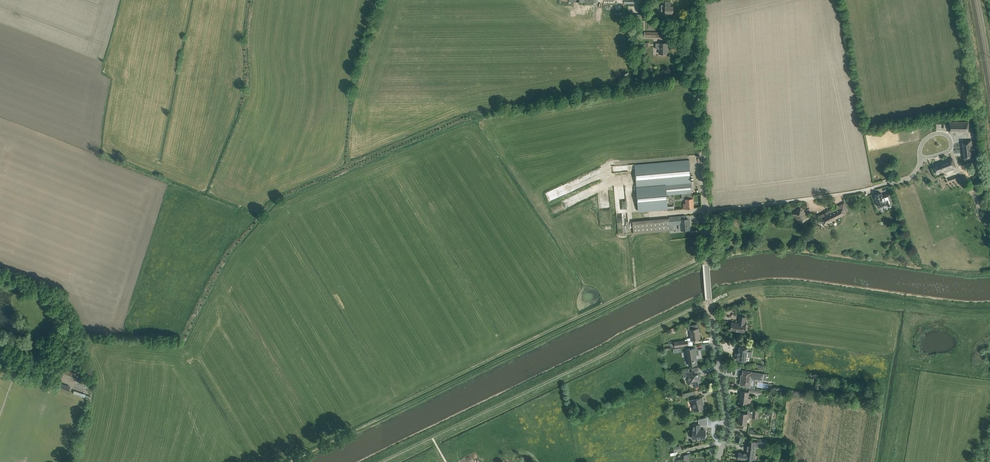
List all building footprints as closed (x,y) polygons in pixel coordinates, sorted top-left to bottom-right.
[(661,8),(661,14),(665,14),(668,14),(673,14),(673,6),(670,6),(670,2),(665,2),(665,5),(665,8),(661,8)] [(659,49),(659,54),(667,54),(667,43),(656,43),(656,49),(659,49)] [(949,132),(968,133),(969,121),(949,121),(949,132)] [(962,141),(964,159),(974,158),(972,140),(962,141)] [(933,165),(936,174),(955,167),(952,158),(933,165)] [(667,195),(681,193),(682,199),(686,199),(686,204),(683,204),(684,209),(694,208),(693,199),(692,199),(691,193),(692,193),(689,160),(635,165),(638,210),(668,208),(668,207),(667,195)] [(883,197),(882,195),(881,193),(874,195),(876,202),(877,202),(878,207),(879,206),(880,208),(880,209),(885,207),(884,205),(885,204),(885,203),(886,202),(888,206),(892,205),(893,204),(891,199),(889,193),(885,194),(885,196),(883,197)] [(835,208),(820,215),(822,220),(824,224),(849,212),(848,210),(846,206),(836,211),(835,208)] [(792,213),(801,225),(809,218),(800,207),(792,213)] [(685,219),(685,215),(669,217),(669,218),(669,225),(670,225),(681,224),(681,231),(690,230),(690,225),(689,225),(688,219),(685,219)] [(731,330),(736,331),(745,332),(746,324),(745,324),(745,322),(746,317),(739,316),(739,320),(739,323),(732,322),(731,330)] [(688,339),(685,339),(685,340),(687,340),(691,340),(693,340),(695,340),(700,339),(698,328),(697,328),(697,324),(688,325),(688,330),(690,330),(691,334),(691,338),(687,338),(688,339)] [(749,351),(749,348),(747,348),(744,347),(739,347),(738,352),(736,351),(736,355),(738,355),(737,360),(742,361),(746,362),(746,357),(751,357),(752,352),(749,351)] [(695,348),(687,349),(689,365),(697,364),(695,348)] [(694,383),(694,387),(699,386),(698,384),(698,382),(700,382),(698,371),(689,373),(689,369),(682,371),(684,378),(687,377),(689,385),(694,383)] [(752,372),(742,370),(741,380),(740,380),(739,384),(741,384),(740,385),(750,387),(751,378),(763,380),(763,374),(752,372)] [(57,387),(69,391),(70,386),(59,383),(57,387)] [(740,403),(744,404),(750,404),(751,398),(748,398),(749,392),(741,391),(740,403)] [(702,397),(691,400),(694,411),(700,409),(705,408),(704,405),(703,401),(702,397)] [(739,423),(746,424),(747,417),(757,418),(758,411),(753,410),(752,414),(740,413),(739,423)] [(700,430),(700,428),(700,424),(693,424),(693,430),(692,430),(692,438),(695,438),(705,438),(706,436),(706,435),(706,434),(706,430),(700,430)] [(769,440),(757,439),(757,440),(757,441),(748,440),(747,444),(746,453),(738,452),(737,459),(742,459),(754,461),(755,461),(755,456),(754,456),(756,447),(765,448),(765,446),(768,446),(769,440)]
